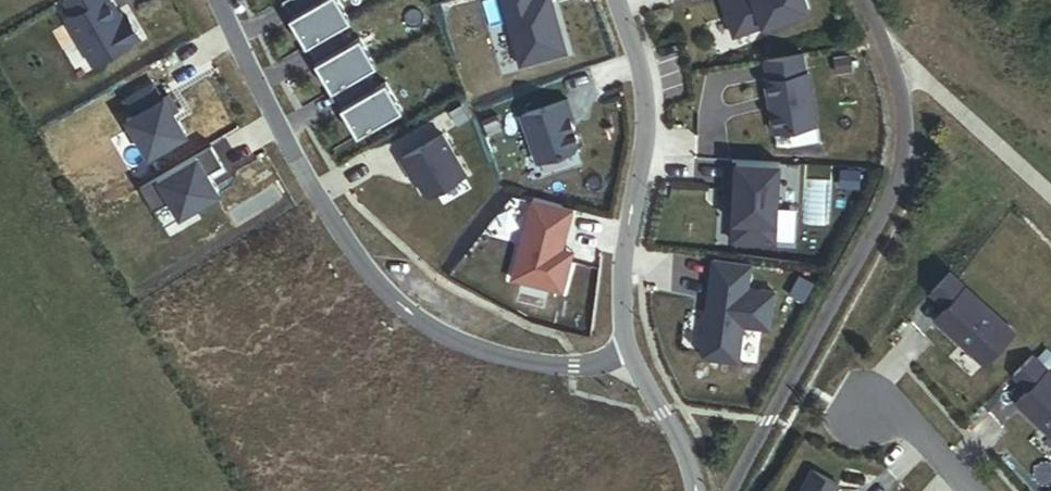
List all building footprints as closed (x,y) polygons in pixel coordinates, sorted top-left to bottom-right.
[(76,10),(69,14),(95,61),(142,33),(130,12),(126,15),(124,16),(115,0),(71,0),(76,10)] [(337,0),(318,0),(288,17),(304,45),(330,30),(338,26),(348,20),(337,0)] [(568,52),(553,0),(498,0),(517,66),(568,52)] [(734,34),(764,24),(766,30),(797,19),(795,14),(811,9),(808,0),(723,0),(734,34)] [(338,26),(330,30),(336,42),(345,37),(338,26)] [(358,36),(314,62),(330,90),(374,65),(358,36)] [(803,52),(765,58),(768,76),(765,77),(768,95),(772,94),(773,105),(770,106),(774,130),(817,123),(808,70),(806,70),(803,52)] [(862,68),(860,53),(845,56),(848,70),(862,68)] [(156,80),(128,96),(137,112),(130,116),(152,154),(190,132),(177,110),(181,108),(172,92),(165,96),(156,80)] [(384,81),(339,107),(356,135),(400,109),(384,81)] [(568,97),(522,112),(538,160),(577,147),(580,141),(572,118),(575,117),(568,97)] [(393,145),(420,188),(435,189),(465,170),(434,120),(393,145)] [(141,186),(155,211),(169,203),(177,217),(221,191),(214,178),(227,171),(211,145),(141,186)] [(776,244),(781,162),(733,159),(731,197),(735,197),(732,241),(776,244)] [(530,198),(510,275),(564,290),(575,250),(565,248),(575,210),(530,198)] [(776,267),(712,258),(706,301),(708,302),(707,313),(704,313),(698,352),(703,359),(735,363),(741,327),(767,330),(776,267)] [(936,317),(984,362),(1014,330),(950,270),(931,290),(947,305),(936,317)] [(1014,373),(1029,388),(1017,400),(1050,434),(1050,372),(1033,354),(1014,373)] [(837,484),(811,469),(799,490),(833,490),(837,484)]
